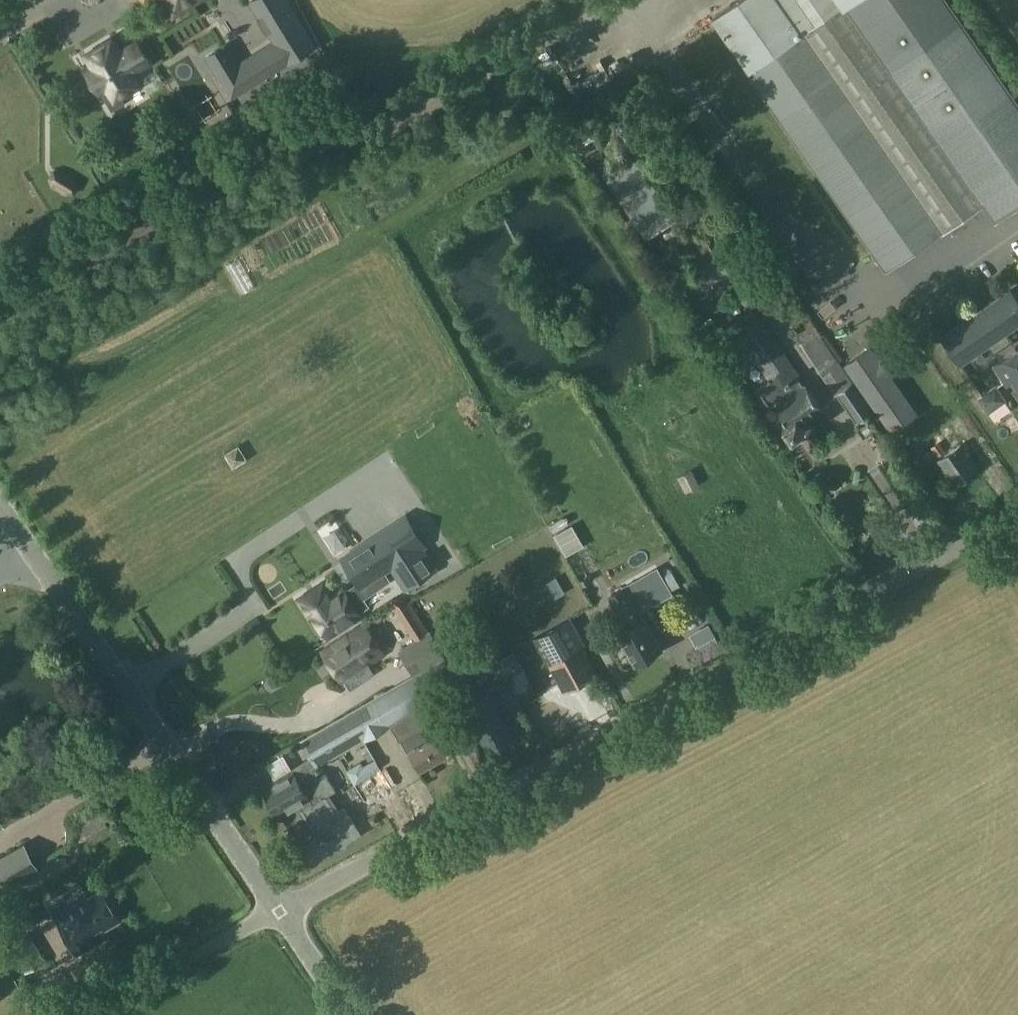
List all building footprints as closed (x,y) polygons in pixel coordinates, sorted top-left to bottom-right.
[(174,12),(194,0),(166,0),(174,12)] [(226,101),(288,63),(317,45),(289,0),(249,0),(248,1),(272,41),(239,60),(227,40),(204,55),(217,76),(212,79),(226,101)] [(781,0),(736,0),(714,15),(751,68),(749,69),(887,268),(983,202),(994,218),(1017,202),(1017,104),(947,0),(841,0),(844,4),(803,32),(781,0)] [(112,39),(86,54),(91,62),(92,61),(96,67),(88,72),(99,91),(101,90),(112,110),(125,102),(122,96),(140,85),(132,71),(138,67),(149,61),(137,42),(127,48),(120,52),(112,39)] [(179,118),(155,132),(166,152),(191,137),(179,118)] [(49,179),(51,186),(67,196),(76,196),(81,187),(79,179),(61,168),(54,170),(49,179)] [(1009,291),(941,339),(959,365),(1017,324),(1017,303),(1009,291)] [(732,326),(770,379),(779,391),(799,377),(801,375),(754,310),(732,326)] [(836,393),(853,382),(808,316),(792,327),(836,393)] [(869,348),(846,364),(892,429),(915,413),(888,374),(891,372),(881,358),(878,360),(869,348)] [(994,366),(1007,385),(1013,381),(1017,387),(1013,390),(1017,397),(1017,349),(994,366)] [(770,379),(757,388),(771,406),(776,403),(789,422),(784,425),(793,439),(807,429),(802,423),(823,407),(805,382),(804,383),(799,377),(779,391),(770,379)] [(873,412),(853,382),(836,393),(856,423),(873,412)] [(988,413),(1006,400),(996,385),(977,398),(988,413)] [(766,440),(774,453),(787,446),(779,432),(766,440)] [(977,470),(961,445),(938,461),(954,485),(977,470)] [(685,492),(699,485),(691,469),(677,476),(685,492)] [(406,516),(362,545),(342,558),(353,575),(357,582),(361,587),(384,571),(392,566),(406,588),(434,569),(420,548),(425,545),(406,516)] [(568,516),(551,522),(560,547),(577,541),(568,516)] [(314,548),(342,541),(337,522),(309,529),(314,548)] [(640,617),(653,610),(654,612),(675,599),(656,567),(610,594),(628,625),(617,632),(639,669),(664,655),(646,624),(644,625),(640,617)] [(312,613),(328,636),(358,615),(342,592),(330,597),(321,585),(300,601),(309,615),(312,613)] [(390,602),(403,622),(416,614),(409,603),(390,602)] [(582,644),(568,618),(534,637),(548,663),(581,645),(582,644)] [(373,673),(367,665),(384,654),(364,624),(322,651),(342,681),(345,679),(351,687),(373,673)] [(399,650),(415,675),(423,670),(436,693),(457,679),(428,632),(414,641),(399,650)] [(548,663),(546,664),(555,680),(564,692),(598,675),(581,645),(548,663)] [(365,704),(381,731),(439,697),(436,693),(423,670),(415,675),(365,704)] [(446,688),(455,703),(472,695),(464,677),(446,688)] [(465,708),(488,750),(511,737),(497,711),(514,702),(505,686),(465,708)] [(342,753),(381,731),(365,704),(322,728),(332,745),(336,743),(342,753)] [(420,769),(446,754),(429,725),(401,741),(408,753),(411,752),(420,769)] [(316,768),(342,753),(336,743),(332,745),(322,728),(300,741),(316,768)] [(354,785),(381,768),(375,758),(363,765),(361,761),(346,770),(354,785)] [(284,813),(313,862),(335,849),(345,848),(345,843),(360,834),(345,810),(340,813),(329,795),(335,792),(325,775),(318,779),(309,763),(293,773),(292,770),(263,788),(280,816),(284,813)] [(87,823),(97,841),(110,835),(100,816),(87,823)] [(0,858),(0,899),(0,900),(19,889),(13,877),(32,867),(21,846),(0,858)] [(94,930),(117,917),(102,892),(89,899),(86,894),(58,910),(65,922),(60,925),(77,955),(100,941),(94,930)] [(43,960),(35,946),(17,956),(26,971),(43,960)]
